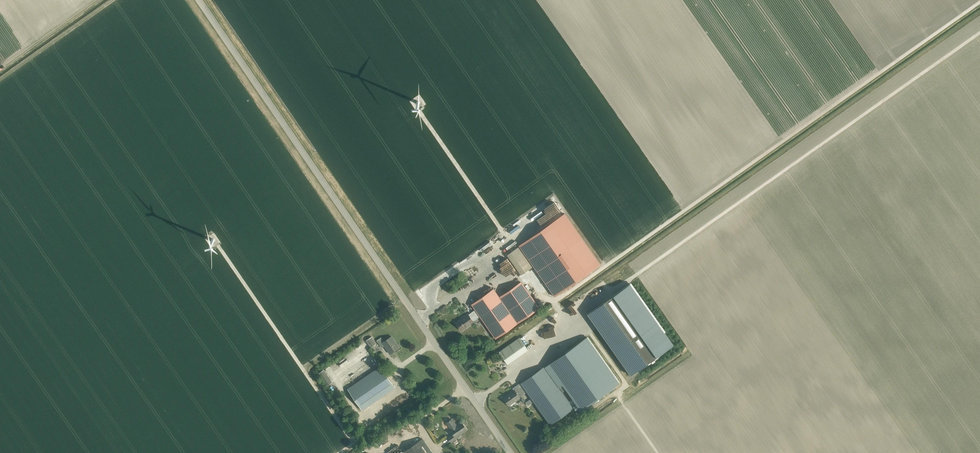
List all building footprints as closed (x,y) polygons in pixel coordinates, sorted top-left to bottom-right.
[(900,63),(921,48),(919,45),(898,60),(900,63)] [(519,245),(555,297),(600,265),(564,213),(519,245)] [(518,247),(507,255),(521,275),(532,267),(518,247)] [(472,305),(475,310),(480,316),(495,338),(539,307),(522,282),(500,297),(494,289),(472,305)] [(586,314),(629,376),(672,346),(629,285),(586,314)] [(480,316),(475,310),(469,315),(468,314),(464,316),(461,318),(462,318),(456,322),(461,330),(473,322),(473,321),(480,316)] [(380,346),(383,344),(390,353),(399,347),(392,336),(384,342),(381,337),(377,340),(380,346)] [(372,337),(366,340),(371,347),(376,344),(372,337)] [(528,350),(520,337),(499,352),(508,364),(528,350)] [(557,384),(560,389),(564,386),(580,410),(619,383),(587,337),(565,352),(577,369),(557,384)] [(362,410),(364,408),(394,387),(380,367),(351,388),(348,390),(362,410)] [(521,383),(523,385),(527,392),(550,424),(573,409),(544,367),(521,383)] [(503,398),(506,402),(508,405),(510,404),(511,405),(511,404),(510,403),(515,400),(515,401),(520,398),(520,397),(527,392),(523,385),(515,391),(514,390),(503,398)] [(448,437),(451,442),(460,436),(459,435),(467,430),(461,421),(456,425),(452,419),(447,423),(451,429),(450,430),(453,434),(448,437)] [(423,439),(403,452),(432,452),(423,439)]
